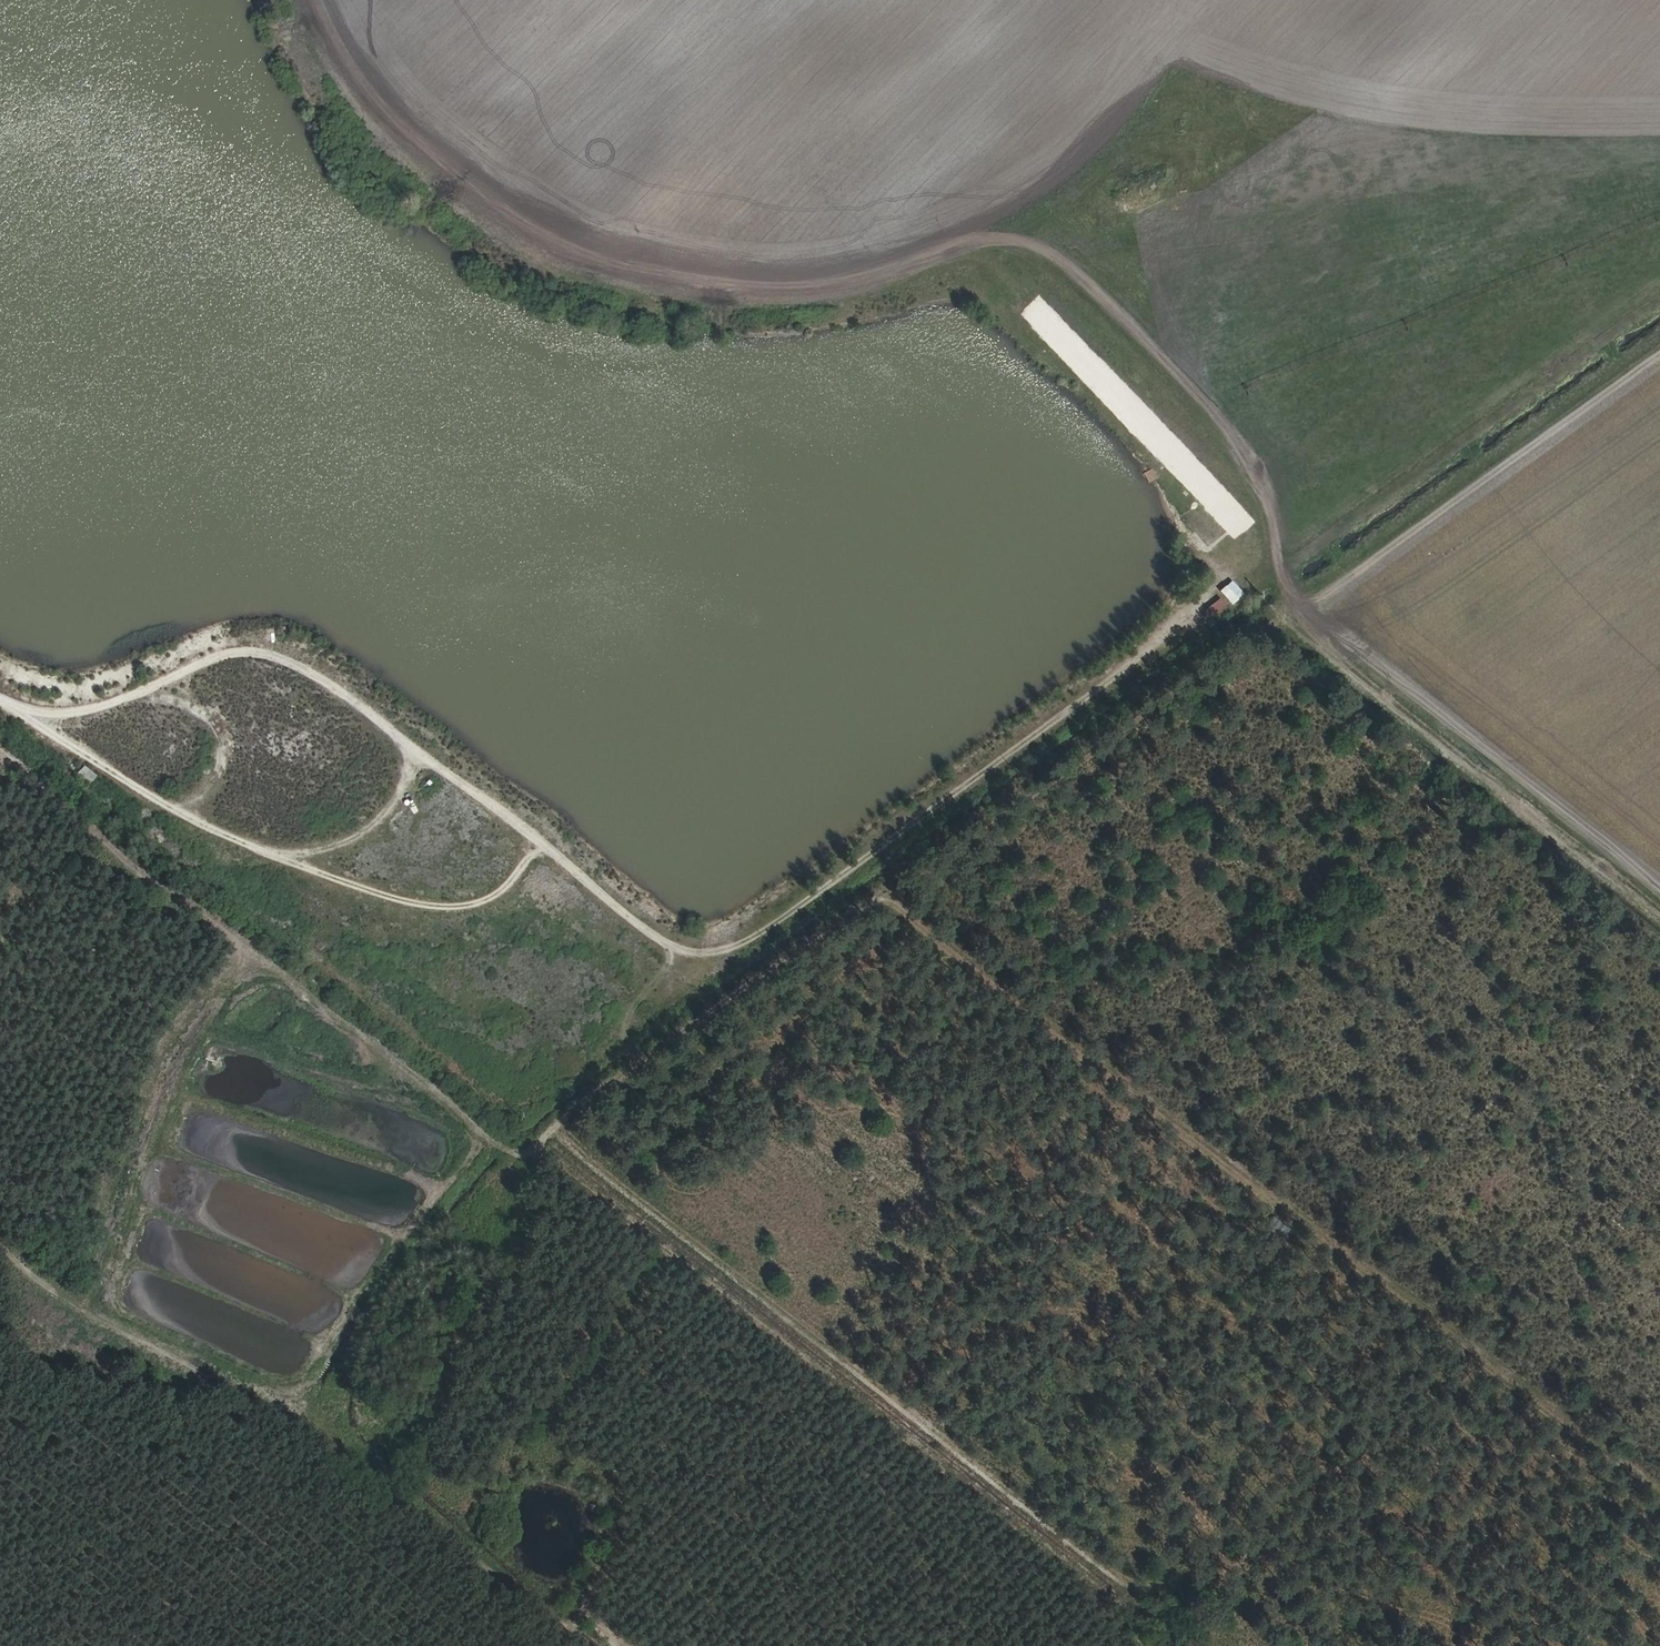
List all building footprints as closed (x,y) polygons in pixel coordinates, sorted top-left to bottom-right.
[(1221,589),(1233,603),(1245,593),(1234,579),(1221,589)] [(1222,598),(1206,606),(1210,614),(1226,605),(1222,598)] [(93,783),(99,775),(86,765),(79,773),(93,783)]
